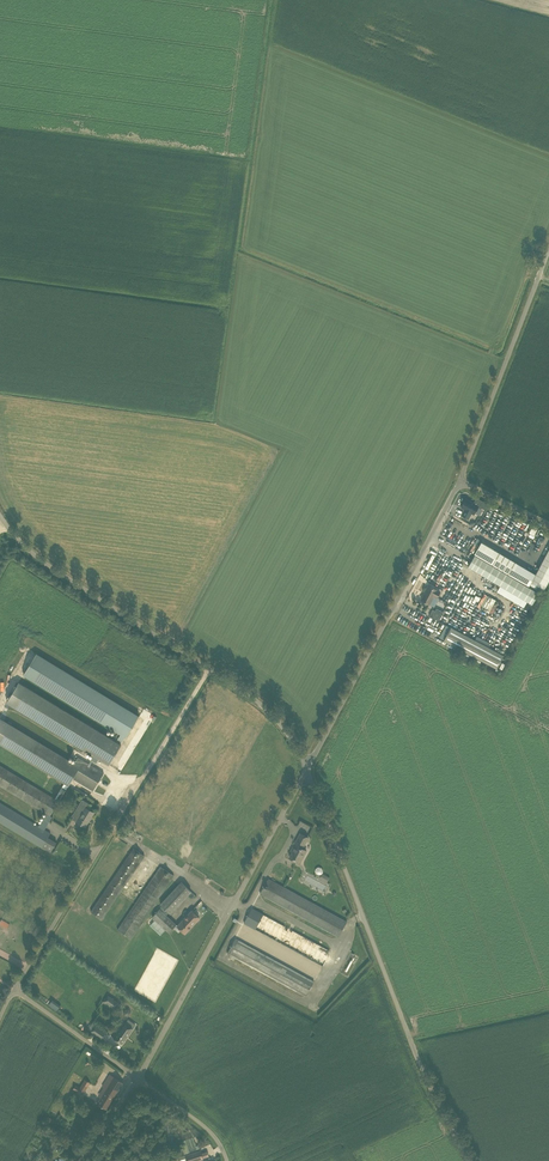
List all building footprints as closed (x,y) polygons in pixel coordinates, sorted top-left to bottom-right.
[(462,515),(467,518),(468,519),(471,513),(474,514),(478,506),(466,499),(461,507),(465,510),(464,512),(464,511),(462,515)] [(491,562),(511,575),(511,574),(530,585),(536,574),(517,563),(498,551),(481,542),(474,553),(490,563),(491,562)] [(536,574),(530,585),(543,592),(548,580),(548,549),(536,574)] [(542,593),(543,592),(530,585),(511,574),(511,575),(510,576),(476,556),(469,566),(501,585),(497,591),(524,607),(528,600),(533,604),(540,592),(542,593)] [(437,597),(440,591),(428,585),(421,600),(429,604),(434,596),(437,597)] [(491,612),(496,598),(485,594),(483,600),(484,600),(481,609),(491,612)] [(443,612),(436,608),(435,611),(433,609),(429,616),(439,621),(443,612)] [(451,627),(446,625),(440,637),(444,639),(444,640),(497,668),(504,655),(451,627)] [(478,636),(476,640),(490,645),(491,641),(478,636)] [(126,737),(139,716),(36,653),(33,659),(30,657),(24,667),(27,669),(23,675),(120,734),(117,738),(122,741),(125,737),(126,737)] [(109,764),(121,745),(19,683),(7,702),(94,755),(91,759),(96,762),(99,758),(109,764)] [(55,799),(59,801),(73,778),(93,790),(104,772),(78,756),(74,764),(0,719),(0,743),(65,782),(55,799)] [(55,799),(0,765),(0,785),(47,813),(39,826),(0,802),(0,822),(50,852),(57,842),(48,837),(51,833),(45,829),(52,817),(50,815),(59,801),(55,799)] [(81,804),(75,814),(80,816),(77,821),(85,826),(94,812),(86,807),(89,802),(82,799),(79,803),(81,804)] [(302,848),(308,837),(300,833),(292,848),(294,849),(289,857),(299,862),(303,855),(304,855),(306,850),(302,848)] [(102,919),(144,855),(134,848),(91,912),(102,919)] [(161,866),(117,930),(130,939),(174,875),(161,866)] [(320,878),(327,882),(330,877),(323,873),(320,878)] [(339,936),(347,922),(268,878),(260,893),(339,936)] [(159,908),(160,908),(152,917),(155,919),(150,925),(160,935),(165,929),(169,933),(177,924),(167,915),(169,912),(170,913),(189,893),(193,898),(195,895),(182,882),(163,900),(165,901),(162,904),(162,905),(159,908)] [(244,923),(323,966),(331,951),(252,908),(244,923)] [(192,910),(177,926),(185,933),(199,918),(192,910)] [(0,921),(0,924),(7,928),(10,924),(1,919),(0,921)] [(306,996),(314,981),(235,938),(227,953),(306,996)] [(107,1004),(108,1002),(114,1006),(117,1001),(108,995),(103,1001),(107,1004)] [(49,1004),(57,1011),(61,1007),(53,1000),(49,1004)] [(125,1023),(124,1022),(113,1038),(122,1044),(133,1028),(135,1024),(128,1019),(125,1023)] [(96,1035),(102,1040),(107,1032),(96,1024),(96,1025),(93,1023),(88,1029),(91,1031),(91,1032),(93,1034),(94,1033),(96,1035)] [(102,1087),(104,1087),(103,1089),(106,1091),(98,1103),(106,1109),(123,1082),(110,1074),(102,1087)] [(84,1089),(85,1090),(88,1086),(86,1085),(88,1081),(85,1079),(80,1087),(79,1089),(82,1091),(84,1089)] [(190,1152),(186,1139),(180,1141),(184,1153),(190,1152)] [(203,1158),(200,1150),(180,1157),(181,1160),(194,1160),(203,1158)]
